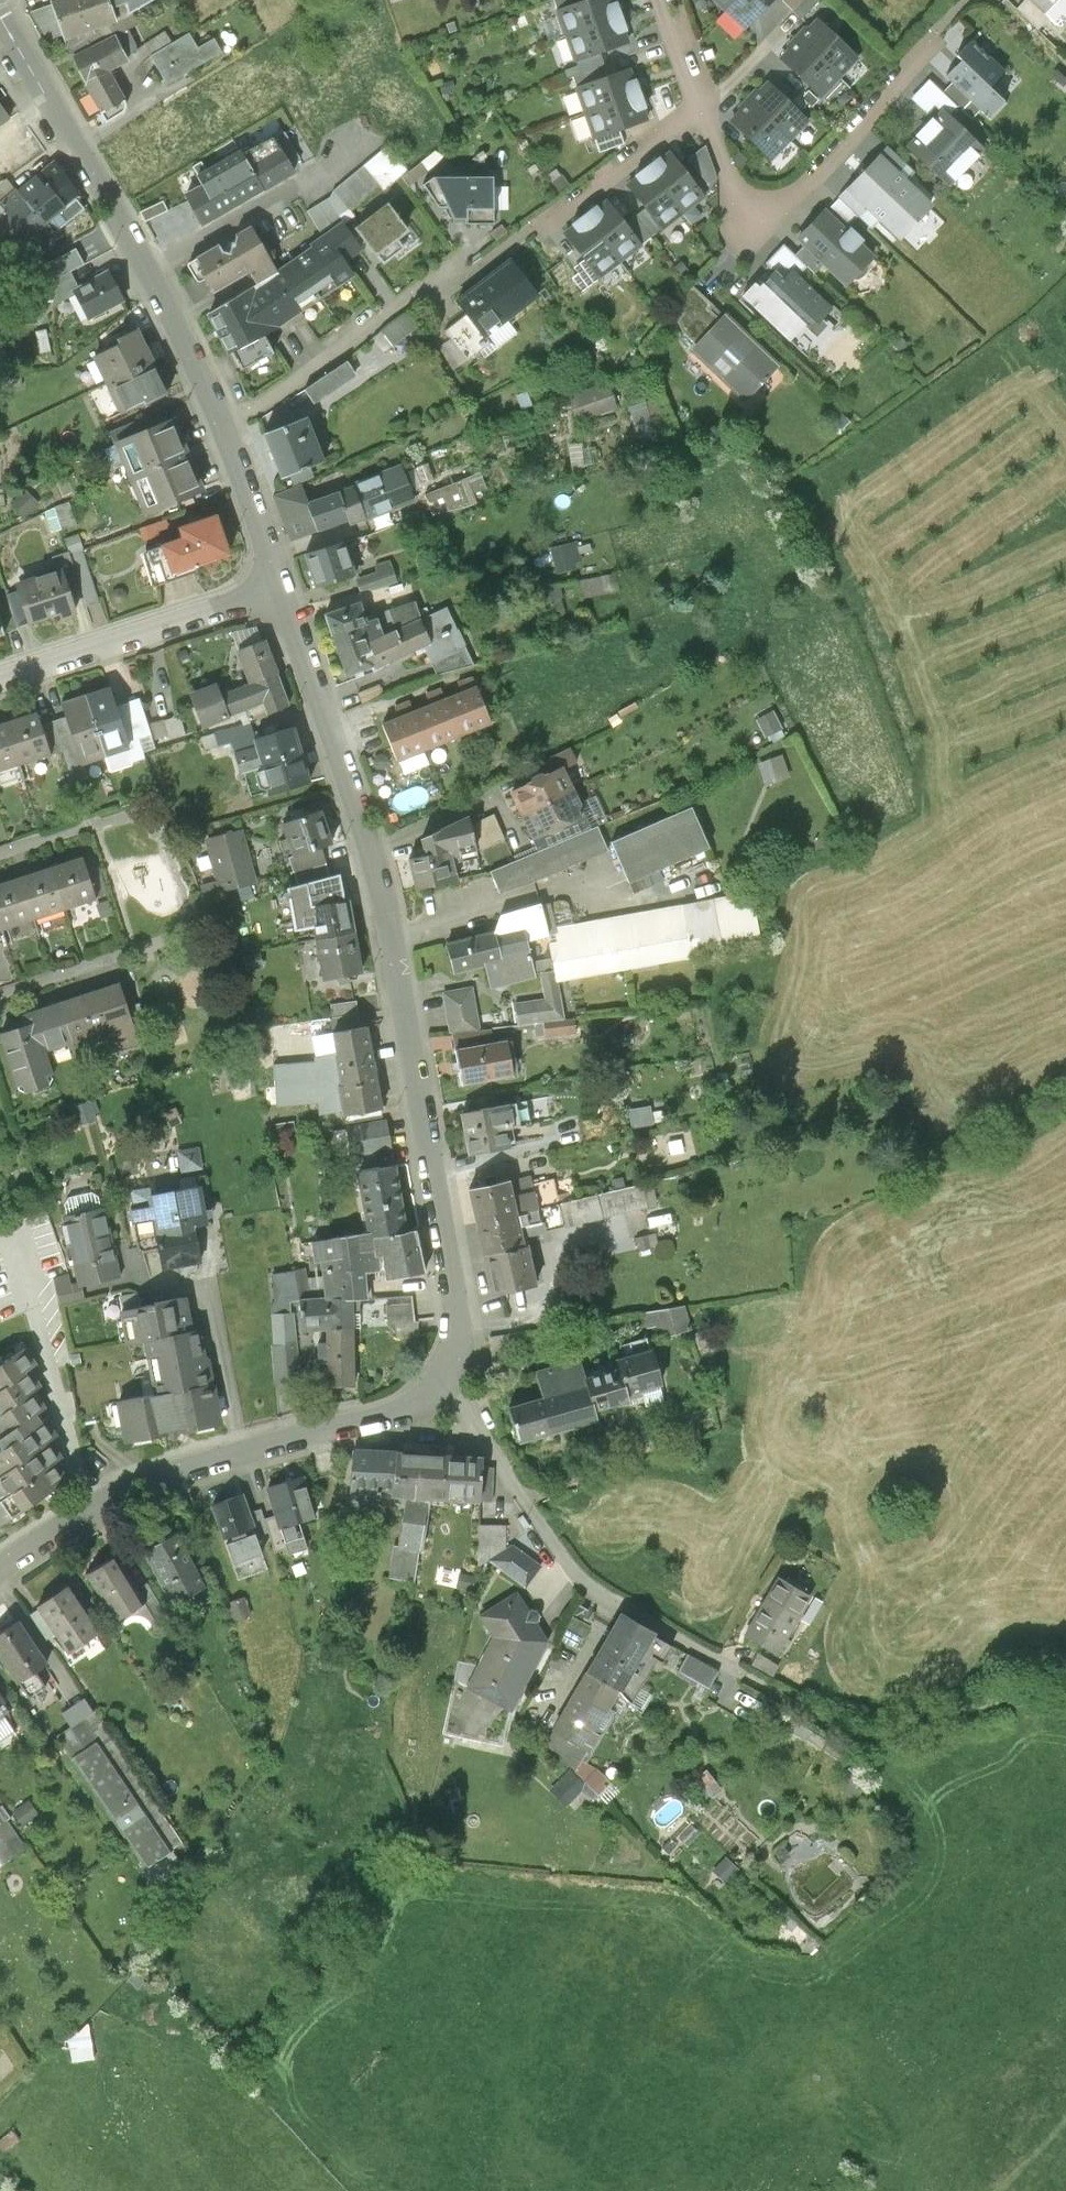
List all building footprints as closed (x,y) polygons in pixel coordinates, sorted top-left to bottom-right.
[(54,1),(64,31),(65,34),(119,16),(113,0),(54,0),(54,1)] [(149,0),(113,0),(119,16),(149,0)] [(563,41),(619,20),(612,0),(599,0),(554,16),(563,41)] [(724,14),(738,0),(710,0),(724,14)] [(724,14),(744,34),(778,0),(738,0),(724,14)] [(1041,12),(1029,0),(1024,0),(1016,8),(1038,28),(1047,17),(1041,12)] [(1041,12),(1052,0),(1029,0),(1041,12)] [(54,1),(31,9),(47,37),(64,31),(54,1)] [(819,19),(800,39),(843,78),(861,58),(819,19)] [(628,45),(619,20),(563,41),(572,65),(628,45)] [(144,44),(150,55),(173,41),(166,30),(144,44)] [(942,71),(985,110),(1003,90),(991,79),(1005,64),(968,30),(955,44),(961,49),(942,71)] [(197,46),(189,32),(173,41),(150,55),(168,84),(224,51),(214,36),(197,46)] [(75,56),(88,80),(109,70),(130,59),(118,37),(75,56)] [(824,99),(843,78),(800,39),(781,60),(824,99)] [(125,99),(109,70),(88,80),(104,110),(125,99)] [(577,90),(585,114),(637,96),(628,72),(577,90)] [(957,107),(928,79),(910,98),(926,114),(934,106),(940,112),(942,110),(948,116),(957,107)] [(768,83),(749,104),(792,143),(811,122),(768,83)] [(645,121),(637,96),(585,114),(593,138),(645,121)] [(12,116),(0,97),(0,125),(12,116)] [(773,164),(792,143),(749,104),(730,125),(773,164)] [(948,116),(942,110),(940,112),(932,121),(931,120),(916,135),(917,136),(907,147),(947,186),(961,171),(957,168),(965,159),(969,163),(982,149),(948,116)] [(292,172),(272,137),(242,155),(262,190),(292,172)] [(335,188),(331,195),(307,209),(321,232),(344,218),(353,208),(382,184),(386,189),(410,168),(388,143),(335,188)] [(906,164),(888,147),(878,157),(897,174),(906,164)] [(202,224),(262,190),(242,155),(240,150),(195,176),(201,187),(186,196),(202,224)] [(674,157),(654,173),(681,207),(701,191),(674,157)] [(897,174),(878,157),(848,188),(868,207),(899,237),(929,205),(904,181),(913,171),(906,164),(897,174)] [(54,161),(37,175),(64,205),(80,193),(54,161)] [(661,223),(681,207),(654,173),(634,189),(661,223)] [(48,219),(64,205),(37,175),(20,189),(48,219)] [(0,183),(0,199),(4,203),(20,189),(9,177),(0,183)] [(450,220),(461,221),(460,178),(430,179),(421,184),(432,202),(444,211),(450,220)] [(491,224),(489,178),(460,178),(461,221),(461,225),(491,224)] [(868,207),(848,188),(839,198),(858,217),(868,207)] [(4,203),(13,214),(30,235),(48,219),(20,189),(4,203)] [(410,230),(389,202),(355,228),(368,245),(382,263),(402,248),(397,240),(410,230)] [(611,202),(591,218),(623,258),(642,242),(611,202)] [(824,212),(797,240),(844,286),(871,257),(824,212)] [(30,235),(13,214),(0,225),(0,259),(30,235)] [(604,273),(623,258),(591,218),(572,233),(604,273)] [(326,242),(342,262),(368,245),(355,228),(349,219),(326,242)] [(219,244),(193,258),(213,291),(249,271),(257,283),(276,273),(250,226),(237,234),(233,241),(232,252),(223,251),(219,244)] [(326,242),(296,261),(318,300),(352,274),(342,262),(326,242)] [(783,244),(765,263),(774,271),(775,271),(783,279),(792,270),(798,276),(807,267),(783,244)] [(536,295),(509,260),(457,301),(467,313),(484,335),(536,295)] [(257,283),(241,293),(265,334),(318,300),(296,261),(276,273),(257,283)] [(72,270),(51,280),(54,303),(75,293),(73,289),(80,286),(72,270)] [(798,276),(792,270),(783,279),(775,271),(774,271),(759,287),(755,283),(742,296),(789,341),(805,325),(804,324),(810,318),(816,324),(830,309),(831,308),(798,276)] [(123,300),(108,271),(80,286),(73,289),(75,293),(88,318),(123,300)] [(230,351),(265,334),(241,293),(210,313),(230,351)] [(383,328),(394,344),(419,325),(408,310),(383,328)] [(484,335),(467,313),(444,331),(467,360),(490,342),(484,335)] [(725,317),(690,355),(745,405),(780,367),(725,317)] [(157,357),(141,324),(122,333),(125,339),(98,353),(110,379),(157,357)] [(173,388),(157,357),(110,379),(125,409),(143,399),(145,402),(173,388)] [(348,361),(306,389),(314,400),(355,373),(348,361)] [(614,404),(606,382),(567,396),(575,418),(614,404)] [(527,390),(518,394),(523,406),(532,402),(527,390)] [(111,431),(116,443),(149,429),(144,417),(111,431)] [(149,429),(116,443),(146,512),(204,487),(174,418),(149,429)] [(325,460),(309,418),(268,434),(284,476),(325,460)] [(399,465),(336,489),(347,518),(349,524),(413,500),(399,465)] [(485,486),(479,474),(463,481),(468,493),(485,486)] [(272,496),(289,540),(315,530),(304,501),(298,486),(272,496)] [(315,530),(347,518),(336,489),(304,501),(315,530)] [(28,490),(14,502),(26,515),(40,503),(28,490)] [(449,491),(421,499),(426,515),(468,503),(464,490),(450,494),(449,491)] [(70,501),(56,506),(47,511),(53,531),(78,523),(70,501)] [(228,555),(214,518),(183,529),(186,538),(149,552),(154,564),(159,562),(167,584),(196,573),(194,567),(228,555)] [(66,538),(72,553),(82,550),(77,534),(66,538)] [(561,570),(586,566),(581,538),(557,542),(561,570)] [(353,573),(343,545),(303,558),(313,586),(353,573)] [(62,585),(78,580),(86,604),(98,600),(82,550),(72,553),(53,559),(57,571),(62,585)] [(356,580),(360,592),(396,582),(389,562),(375,567),(377,573),(356,580)] [(62,585),(57,571),(18,584),(20,592),(30,622),(61,612),(63,617),(72,614),(62,585)] [(615,574),(579,581),(582,595),(618,588),(615,574)] [(562,598),(559,586),(535,592),(538,604),(562,598)] [(124,588),(118,588),(114,592),(114,598),(118,602),(123,602),(127,598),(127,592),(124,588)] [(18,627),(30,622),(20,592),(7,596),(18,627)] [(356,679),(375,671),(364,641),(380,635),(374,617),(363,621),(357,603),(323,615),(344,675),(353,672),(356,679)] [(394,630),(380,635),(364,641),(375,671),(387,666),(385,663),(423,644),(430,642),(420,620),(413,603),(388,612),(394,630)] [(420,620),(430,642),(423,644),(436,675),(472,665),(447,608),(420,620)] [(255,681),(263,702),(268,713),(292,703),(279,671),(282,670),(269,639),(238,651),(251,683),(255,681)] [(233,714),(263,702),(255,681),(251,683),(225,693),(233,714)] [(378,684),(357,692),(361,703),(382,695),(378,684)] [(204,726),(233,714),(225,693),(222,694),(218,685),(192,695),(204,726)] [(114,706),(108,687),(85,695),(105,754),(127,746),(114,706)] [(490,723),(476,687),(445,699),(459,735),(490,723)] [(105,754),(85,695),(62,703),(66,716),(81,762),(105,754)] [(114,706),(127,746),(133,763),(146,759),(143,750),(156,746),(140,697),(114,706)] [(459,735),(445,699),(415,711),(429,747),(459,735)] [(420,768),(414,752),(429,747),(415,711),(384,723),(398,759),(404,774),(420,768)] [(782,727),(773,711),(757,720),(765,736),(782,727)] [(38,713),(6,723),(19,762),(50,752),(41,724),(38,713)] [(66,716),(54,720),(64,750),(74,782),(87,778),(81,762),(66,716)] [(153,723),(158,739),(169,735),(171,740),(187,734),(181,716),(166,721),(165,719),(153,723)] [(51,754),(64,750),(54,720),(41,724),(50,752),(51,754)] [(0,725),(0,768),(19,762),(6,723),(0,725)] [(241,775),(260,769),(268,795),(315,781),(307,755),(298,726),(259,738),(262,746),(235,754),(241,775)] [(110,771),(133,763),(127,746),(105,754),(110,771)] [(538,779),(561,768),(575,762),(569,748),(532,766),(538,779)] [(387,762),(382,752),(373,757),(378,767),(387,762)] [(788,776),(780,755),(759,763),(767,784),(788,776)] [(510,791),(521,816),(571,792),(561,768),(538,779),(510,791)] [(571,792),(521,816),(532,838),(582,815),(571,792)] [(708,847),(691,807),(610,841),(628,882),(708,847)] [(289,823),(300,856),(322,848),(335,844),(324,812),(289,823)] [(493,813),(470,823),(474,847),(475,852),(503,839),(493,813)] [(582,815),(532,838),(538,851),(589,830),(582,815)] [(470,823),(469,818),(421,839),(424,857),(450,852),(474,847),(470,823)] [(595,827),(589,830),(538,851),(489,872),(498,894),(607,851),(595,827)] [(255,883),(240,830),(209,838),(220,879),(199,885),(205,897),(255,883)] [(327,863),(322,848),(300,856),(292,858),(297,873),(327,863)] [(450,852),(424,857),(409,860),(415,888),(455,880),(450,852)] [(94,897),(80,856),(49,866),(63,908),(94,897)] [(63,908),(49,866),(18,877),(32,918),(63,908)] [(18,877),(0,883),(0,926),(1,929),(32,918),(18,877)] [(296,929),(314,926),(310,907),(307,890),(289,893),(296,929)] [(114,912),(110,899),(97,904),(102,916),(114,912)] [(355,932),(349,900),(310,907),(314,926),(316,939),(355,932)] [(720,942),(712,900),(555,928),(557,943),(550,945),(554,970),(556,982),(691,958),(687,938),(700,936),(702,945),(720,942)] [(492,931),(445,944),(452,971),(484,963),(491,987),(535,976),(526,941),(547,935),(539,904),(499,914),(492,931)] [(362,970),(355,932),(316,939),(324,978),(340,974),(354,972),(362,970)] [(514,1004),(518,1025),(563,1017),(556,982),(554,970),(539,972),(544,999),(514,1004)] [(355,980),(354,972),(340,974),(341,982),(355,980)] [(120,985),(62,1004),(73,1038),(106,1027),(114,1052),(139,1044),(138,1040),(127,1007),(120,985)] [(478,1023),(472,985),(443,990),(449,1028),(478,1023)] [(330,1004),(332,1018),(360,1013),(358,999),(330,1004)] [(143,1002),(127,1007),(138,1040),(153,1035),(143,1002)] [(73,1038),(62,1004),(0,1024),(0,1031),(18,1085),(27,1082),(30,1091),(49,1084),(46,1074),(53,1072),(45,1047),(73,1038)] [(362,1026),(360,1013),(332,1018),(335,1031),(340,1030),(362,1026)] [(323,1109),(348,1105),(344,1083),(349,1080),(340,1030),(335,1031),(332,1018),(315,1020),(323,1109)] [(572,1019),(542,1023),(544,1036),(574,1032),(572,1019)] [(387,1105),(373,1024),(362,1026),(340,1030),(349,1080),(344,1083),(348,1105),(349,1111),(351,1111),(384,1105),(387,1105)] [(513,1071),(507,1040),(458,1049),(464,1080),(513,1071)] [(278,1064),(267,1065),(268,1080),(279,1079),(278,1064)] [(250,1085),(247,1075),(230,1080),(233,1091),(250,1085)] [(511,1128),(530,1125),(525,1100),(506,1103),(511,1128)] [(92,1101),(74,1106),(80,1125),(97,1119),(92,1101)] [(511,1128),(506,1103),(463,1112),(471,1154),(514,1146),(511,1128)] [(655,1104),(634,1107),(636,1124),(658,1121),(655,1104)] [(386,1115),(384,1105),(351,1111),(353,1121),(386,1115)] [(387,1121),(349,1126),(353,1156),(391,1150),(387,1121)] [(413,1231),(403,1166),(361,1173),(370,1233),(373,1232),(374,1237),(413,1231)] [(554,1179),(531,1185),(536,1208),(558,1203),(559,1203),(554,1179)] [(559,1203),(558,1203),(563,1227),(657,1205),(651,1181),(559,1203)] [(509,1190),(507,1184),(470,1192),(485,1255),(522,1247),(515,1214),(509,1190)] [(131,1210),(137,1245),(142,1250),(159,1246),(163,1267),(199,1261),(193,1224),(207,1221),(200,1185),(149,1194),(152,1207),(131,1210)] [(531,1185),(509,1190),(515,1214),(536,1208),(531,1185)] [(82,1281),(83,1283),(122,1274),(106,1208),(67,1218),(82,1281)] [(677,1227),(675,1218),(654,1222),(655,1231),(677,1227)] [(419,1230),(413,1231),(374,1237),(376,1254),(384,1253),(387,1270),(388,1279),(425,1273),(419,1230)] [(315,1260),(321,1259),(326,1300),(352,1300),(367,1299),(365,1273),(387,1270),(384,1253),(376,1254),(374,1237),(373,1232),(370,1233),(313,1242),(315,1260)] [(645,1234),(636,1237),(639,1249),(648,1246),(645,1234)] [(525,1246),(522,1247),(485,1255),(494,1295),(535,1285),(525,1246)] [(307,1268),(273,1274),(277,1300),(300,1300),(313,1300),(307,1268)] [(86,1297),(83,1283),(82,1281),(72,1283),(70,1274),(56,1278),(62,1303),(86,1297)] [(122,1295),(124,1309),(139,1307),(137,1292),(122,1295)] [(190,1298),(139,1307),(124,1309),(130,1341),(150,1338),(196,1330),(190,1298)] [(303,1329),(327,1329),(352,1329),(352,1300),(326,1300),(313,1300),(300,1300),(303,1329)] [(412,1304),(389,1306),(390,1323),(397,1323),(398,1337),(420,1335),(419,1322),(413,1322),(412,1304)] [(684,1307),(643,1314),(646,1327),(657,1325),(660,1338),(690,1330),(684,1307)] [(300,1380),(295,1313),(273,1315),(278,1382),(300,1380)] [(150,1338),(160,1394),(211,1385),(201,1329),(196,1330),(150,1338)] [(352,1329),(327,1329),(327,1344),(316,1344),(317,1363),(327,1363),(327,1386),(353,1385),(352,1329)] [(31,1368),(38,1362),(28,1347),(0,1366),(0,1439),(1,1440),(5,1447),(0,1450),(0,1526),(69,1478),(57,1461),(64,1456),(52,1439),(57,1436),(40,1412),(48,1407),(36,1390),(43,1385),(31,1368)] [(613,1360),(615,1369),(622,1392),(658,1381),(648,1350),(613,1360)] [(594,1418),(591,1408),(582,1378),(577,1360),(536,1372),(544,1398),(508,1408),(518,1440),(594,1418)] [(615,1369),(582,1378),(591,1408),(624,1398),(622,1392),(615,1369)] [(216,1384),(211,1385),(160,1394),(124,1400),(131,1440),(223,1424),(216,1384)] [(354,1492),(396,1494),(398,1452),(357,1450),(354,1492)] [(434,1497),(439,1497),(442,1455),(398,1452),(396,1494),(409,1495),(434,1497)] [(486,1458),(442,1455),(439,1497),(483,1500),(485,1467),(486,1458)] [(495,1467),(485,1467),(483,1500),(493,1500),(495,1467)] [(307,1475),(271,1485),(279,1514),(283,1524),(301,1519),(318,1514),(307,1475)] [(241,1494),(215,1504),(226,1535),(242,1529),(252,1525),(248,1512),(241,1494)] [(422,1550),(434,1497),(409,1495),(399,1546),(422,1550)] [(261,1507),(248,1512),(252,1525),(242,1529),(246,1540),(270,1531),(266,1518),(261,1507)] [(290,1548),(288,1542),(283,1524),(279,1514),(266,1518),(270,1531),(276,1552),(290,1548)] [(307,1537),(301,1519),(283,1524),(288,1542),(307,1537)] [(491,1558),(506,1548),(506,1524),(478,1524),(478,1563),(481,1564),(491,1558)] [(180,1531),(149,1548),(177,1600),(208,1583),(180,1531)] [(506,1548),(491,1558),(527,1586),(542,1566),(513,1544),(506,1548)] [(416,1581),(422,1550),(399,1546),(394,1545),(388,1576),(416,1581)] [(144,1604),(115,1558),(89,1574),(118,1620),(144,1604)] [(778,1578),(745,1634),(775,1652),(808,1596),(778,1578)] [(71,1587),(42,1606),(59,1632),(72,1651),(101,1632),(71,1587)] [(538,1611),(530,1611),(518,1593),(484,1614),(498,1636),(471,1686),(513,1709),(549,1641),(538,1623),(541,1616),(538,1611)] [(251,1615),(246,1598),(228,1604),(233,1621),(251,1615)] [(0,1604),(0,1632),(16,1621),(3,1602),(0,1604)] [(581,1603),(575,1616),(585,1621),(591,1608),(581,1603)] [(48,1639),(59,1632),(42,1606),(31,1614),(48,1639)] [(619,1612),(585,1673),(617,1691),(652,1630),(619,1612)] [(0,1632),(0,1649),(21,1681),(49,1662),(20,1619),(0,1632)] [(687,1654),(677,1670),(707,1688),(717,1671),(687,1654)] [(757,1654),(751,1665),(771,1676),(777,1665),(757,1654)] [(585,1673),(552,1731),(585,1749),(617,1691),(585,1673)] [(60,1734),(75,1757),(99,1741),(172,1849),(183,1841),(87,1698),(65,1713),(74,1725),(60,1734)] [(552,1731),(544,1745),(574,1768),(585,1749),(552,1731)] [(180,1862),(172,1849),(99,1741),(75,1757),(157,1878),(180,1862)] [(592,1767),(585,1780),(599,1795),(610,1784),(596,1769),(592,1767)] [(580,1789),(582,1782),(569,1770),(550,1791),(565,1805),(580,1789)] [(711,1797),(720,1790),(705,1771),(696,1778),(711,1797)] [(2,1865),(26,1848),(8,1821),(0,1826),(0,1862),(2,1865)] [(699,1833),(691,1826),(680,1838),(687,1845),(699,1833)] [(151,1977),(141,1966),(129,1978),(139,1988),(151,1977)] [(69,2033),(71,2048),(86,2046),(84,2031),(69,2033)] [(14,2130),(0,2141),(0,2149),(3,2153),(21,2140),(14,2130)]
